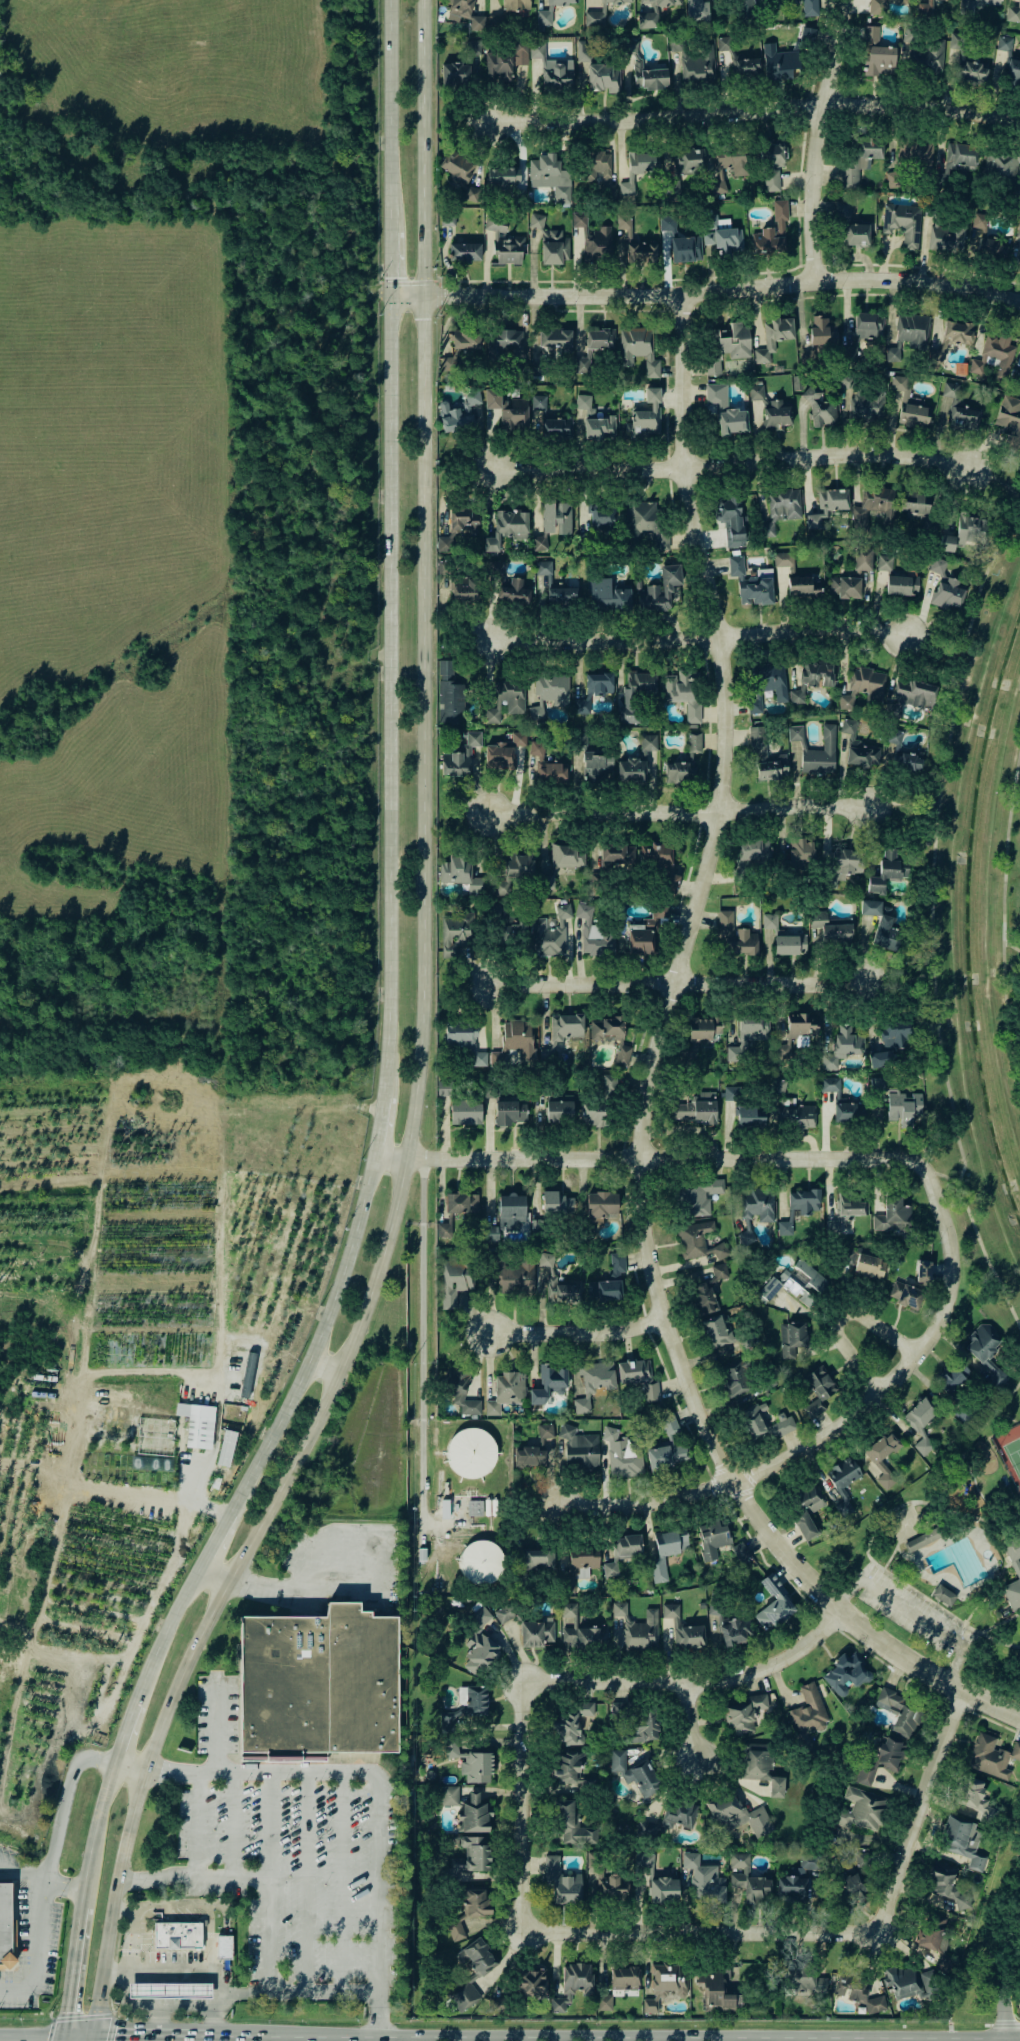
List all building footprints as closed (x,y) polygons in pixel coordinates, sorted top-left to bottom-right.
[(485,15),(472,15),(472,0),(449,0),(449,15),(469,16),(469,29),(485,30),(485,15)] [(503,9),(529,9),(529,0),(503,0),(503,9)] [(641,12),(637,12),(637,27),(657,27),(657,5),(679,5),(679,0),(641,0),(641,12)] [(686,21),(708,20),(707,0),(686,0),(686,21)] [(802,16),(818,15),(817,0),(802,0),(802,16)] [(886,14),(886,0),(869,0),(868,14),(886,14)] [(959,14),(973,15),(973,4),(999,5),(999,0),(959,0),(959,14)] [(1017,5),(1005,5),(1005,21),(1019,21),(1019,0),(1017,0),(1017,5)] [(931,1),(916,2),(917,16),(932,15),(931,1)] [(584,11),(585,26),(605,25),(604,3),(601,3),(601,11),(584,11)] [(488,28),(502,28),(502,15),(488,15),(488,28)] [(879,25),(863,25),(862,74),(894,74),(894,46),(878,46),(879,25)] [(762,43),(765,81),(792,78),(791,69),(801,68),(799,46),(815,45),(813,27),(800,28),(801,42),(793,43),(794,50),(775,52),(774,42),(762,43)] [(963,50),(965,34),(950,32),(948,48),(963,50)] [(1011,37),(998,36),(996,49),(1009,51),(1011,37)] [(634,89),(667,87),(666,68),(640,70),(638,38),(620,39),(621,54),(632,53),(634,89)] [(943,40),(926,39),(925,50),(911,50),(910,71),(942,73),(943,40)] [(480,40),(465,40),(464,64),(441,63),(440,84),(470,85),(470,64),(469,64),(470,55),(480,55),(480,40)] [(529,58),(544,57),(544,40),(528,41),(529,58)] [(590,40),(576,40),(577,62),(591,61),(590,40)] [(527,65),(527,42),(514,42),(514,65),(527,65)] [(681,82),(714,80),(713,47),(697,47),(697,51),(680,52),(681,82)] [(500,81),(512,80),(511,52),(485,53),(486,76),(500,75),(500,81)] [(1008,58),(1003,81),(1019,85),(1019,60),(1008,58)] [(542,68),(541,87),(572,88),(572,67),(562,67),(562,64),(550,63),(550,68),(542,68)] [(618,63),(587,64),(587,90),(607,90),(607,93),(619,92),(618,63)] [(986,64),(955,63),(954,81),(985,82),(986,64)] [(841,186),(858,187),(858,168),(869,168),(869,158),(879,158),(879,137),(855,136),(855,158),(841,158),(841,186)] [(784,166),(785,143),(765,143),(764,166),(784,166)] [(974,171),(975,144),(946,143),(945,169),(974,171)] [(746,175),(745,145),(713,146),(713,168),(732,168),(732,175),(746,175)] [(476,163),(449,148),(437,168),(463,184),(476,163)] [(704,171),(703,148),(674,149),(675,177),(668,177),(669,193),(679,193),(678,172),(704,171)] [(585,181),(611,180),(610,150),(584,151),(585,181)] [(984,177),(1017,177),(1017,162),(1019,162),(1019,150),(984,151),(984,177)] [(628,182),(618,182),(618,194),(633,194),(633,172),(658,172),(658,151),(627,151),(628,182)] [(552,186),(553,204),(570,204),(569,170),(559,170),(559,159),(554,159),(554,153),(537,154),(537,159),(529,159),(529,186),(552,186)] [(519,167),(487,166),(487,184),(519,184),(519,167)] [(763,170),(764,191),(779,191),(778,170),(763,170)] [(726,191),(722,178),(708,183),(712,195),(726,191)] [(787,199),(773,200),(774,227),(760,228),(760,232),(752,233),(753,252),(784,251),(783,221),(788,221),(787,199)] [(850,200),(835,200),(835,220),(841,220),(841,244),(867,245),(867,224),(850,223),(850,200)] [(918,250),(920,205),(883,203),(881,233),(891,233),(892,227),(902,227),(902,249),(918,250)] [(609,226),(598,226),(598,232),(586,233),(586,211),(571,212),(571,227),(582,227),(583,260),(610,259),(609,226)] [(964,251),(964,222),(938,221),(938,211),(923,211),(923,234),(927,234),(927,250),(964,251)] [(985,230),(988,214),(974,212),(971,228),(985,230)] [(544,214),(530,213),(528,227),(542,229),(544,214)] [(447,214),(440,215),(441,226),(454,224),(454,219),(448,220),(447,214)] [(656,262),(656,243),(630,242),(630,214),(618,214),(617,261),(656,262)] [(674,215),(659,215),(659,231),(674,230),(674,215)] [(742,247),(741,227),(730,228),(729,218),(705,219),(706,231),(702,231),(703,244),(712,244),(713,254),(730,253),(730,247),(742,247)] [(522,263),(521,238),(497,238),(497,232),(505,232),(505,223),(485,223),(485,234),(491,234),(491,252),(497,252),(497,263),(522,263)] [(561,229),(540,229),(541,263),(569,263),(568,236),(561,237),(561,229)] [(671,262),(699,261),(698,236),(670,237),(671,262)] [(996,240),(976,236),(973,255),(1006,260),(1008,246),(995,244),(996,240)] [(481,260),(480,243),(448,243),(448,261),(481,260)] [(853,337),(878,338),(879,313),(853,312),(853,337)] [(926,315),(896,314),(895,340),(907,340),(907,348),(926,348),(926,315)] [(836,344),(835,324),(827,325),(827,316),(809,317),(810,344),(836,344)] [(765,348),(753,349),(754,363),(769,362),(769,352),(775,352),(774,340),(793,339),(792,318),(763,319),(765,348)] [(970,344),(973,324),(944,320),(940,348),(930,347),(928,360),(944,362),(947,341),(970,344)] [(749,357),(747,321),(729,322),(729,329),(715,330),(716,353),(704,354),(706,375),(720,374),(719,353),(728,352),(729,358),(749,357)] [(659,377),(659,359),(652,359),(652,327),(619,328),(619,365),(632,365),(632,356),(644,355),(644,377),(659,377)] [(456,370),(456,348),(479,348),(479,328),(452,329),(453,347),(442,347),(442,370),(456,370)] [(586,328),(586,348),(613,348),(614,329),(586,328)] [(522,330),(487,329),(486,354),(521,355),(522,330)] [(539,329),(538,346),(560,346),(560,351),(571,352),(571,329),(539,329)] [(1007,381),(1013,345),(1007,344),(1009,334),(998,332),(997,338),(984,335),(980,360),(970,358),(968,372),(982,374),(984,363),(996,365),(993,378),(1007,381)] [(885,347),(886,361),(899,361),(898,347),(885,347)] [(799,365),(814,365),(814,351),(799,351),(799,365)] [(589,373),(589,357),(575,357),(575,373),(589,373)] [(890,389),(902,390),(898,423),(927,426),(928,416),(922,415),(924,399),(909,397),(910,385),(906,385),(907,376),(891,374),(890,389)] [(749,400),(763,399),(762,381),(748,381),(749,400)] [(958,408),(961,384),(943,382),(938,427),(978,431),(980,410),(958,408)] [(726,383),(705,384),(706,408),(714,407),(715,434),(744,433),(743,408),(727,409),(726,383)] [(659,435),(659,387),(646,387),(647,410),(630,410),(631,422),(626,422),(627,436),(659,435)] [(482,402),(478,388),(463,393),(465,403),(458,405),(460,415),(470,412),(468,406),(482,402)] [(527,398),(509,398),(509,402),(500,401),(501,388),(484,388),(484,408),(500,408),(499,428),(527,429),(527,398)] [(883,419),(883,392),(841,392),(841,419),(883,419)] [(822,402),(821,393),(800,394),(801,406),(810,406),(811,426),(836,425),(836,401),(822,402)] [(1007,428),(1002,446),(1018,451),(1019,443),(1019,410),(1019,406),(1019,398),(1002,393),(994,424),(1007,428)] [(546,395),(532,394),(531,410),(545,410),(546,395)] [(592,395),(575,394),(575,408),(584,408),(583,438),(614,439),(614,414),(591,414),(592,395)] [(441,430),(473,429),(472,415),(459,415),(458,408),(448,408),(447,400),(439,401),(441,430)] [(778,425),(790,424),(790,400),(763,400),(764,430),(778,430),(778,425)] [(571,436),(570,417),(543,419),(544,437),(571,436)] [(894,488),(861,487),(861,506),(852,506),(852,530),(867,531),(867,510),(882,511),(882,523),(893,524),(894,488)] [(801,518),(799,488),(766,490),(768,519),(759,520),(761,537),(776,536),(774,520),(801,518)] [(847,509),(847,488),(819,489),(819,513),(806,514),(806,528),(822,528),(822,517),(825,517),(825,509),(847,509)] [(929,505),(921,504),(922,492),(904,491),(902,518),(927,520),(929,505)] [(743,546),(740,495),(727,496),(727,500),(714,500),(715,520),(724,520),(725,547),(743,546)] [(555,532),(555,534),(571,533),(570,500),(541,501),(542,532),(555,532)] [(667,550),(667,508),(655,508),(655,501),(625,501),(625,537),(638,537),(638,532),(653,532),(653,550),(667,550)] [(588,532),(612,533),(613,505),(589,504),(588,532)] [(527,537),(527,511),(494,511),(494,537),(483,537),(483,553),(498,553),(498,537),(527,537)] [(938,550),(953,551),(954,542),(987,543),(988,516),(957,515),(956,535),(939,534),(938,550)] [(546,550),(546,536),(532,536),(532,550),(546,550)] [(853,570),(871,570),(871,547),(853,547),(853,570)] [(773,567),(783,567),(782,573),(793,573),(793,552),(773,552),(773,567)] [(771,568),(755,569),(756,576),(744,577),(743,555),(727,556),(728,576),(738,576),(739,604),(773,603),(771,568)] [(892,555),(877,555),(876,569),(891,570),(892,555)] [(942,575),(947,561),(932,556),(928,570),(939,573),(930,603),(945,608),(946,604),(958,607),(963,590),(955,587),(957,580),(942,575)] [(575,587),(552,587),(551,560),(535,561),(535,575),(542,575),(542,587),(547,587),(547,604),(576,603),(575,587)] [(659,564),(660,586),(638,587),(638,610),(671,609),(670,585),(681,585),(680,564),(659,564)] [(885,593),(917,595),(918,576),(886,575),(885,593)] [(820,581),(810,580),(811,576),(787,576),(787,596),(819,597),(820,581)] [(859,576),(828,577),(828,598),(860,597),(859,576)] [(452,601),(475,600),(474,577),(451,578),(452,601)] [(498,586),(496,600),(529,604),(531,589),(520,588),(522,578),(510,577),(509,587),(498,586)] [(610,588),(610,578),(590,578),(589,609),(630,610),(630,588),(610,588)] [(438,660),(439,722),(464,722),(463,684),(454,684),(453,660),(438,660)] [(804,703),(804,687),(820,686),(820,687),(832,687),(831,662),(800,663),(801,690),(789,690),(790,704),(804,703)] [(787,702),(784,663),(752,665),(754,698),(748,698),(749,714),(762,713),(760,692),(774,691),(775,702),(787,702)] [(884,671),(852,668),(849,695),(840,694),(838,709),(854,710),(855,692),(867,693),(866,702),(882,703),(884,671)] [(686,723),(700,723),(701,672),(678,672),(678,681),(665,681),(664,701),(686,701),(686,723)] [(613,673),(586,673),(586,694),(613,694),(613,673)] [(637,723),(637,694),(656,694),(656,673),(624,673),(624,707),(618,707),(618,723),(637,723)] [(568,674),(554,675),(554,678),(536,679),(538,706),(529,707),(529,720),(544,719),(543,701),(552,700),(552,706),(569,705),(568,674)] [(931,709),(936,686),(909,679),(908,684),(897,682),(892,700),(931,709)] [(523,714),(523,683),(492,683),(491,706),(485,705),(485,723),(500,723),(500,710),(505,710),(505,713),(523,714)] [(574,699),(575,712),(590,712),(590,699),(574,699)] [(846,765),(870,766),(870,764),(879,764),(880,747),(863,746),(863,740),(855,740),(856,720),(842,719),(841,732),(848,733),(846,765)] [(834,724),(822,724),(822,750),(804,750),(804,726),(790,726),(791,773),(835,773),(834,724)] [(754,779),(787,778),(786,755),(766,756),(765,726),(751,727),(754,779)] [(901,730),(888,730),(887,761),(894,761),(893,771),(920,772),(921,755),(900,754),(901,730)] [(481,732),(463,731),(462,753),(442,753),(441,774),(470,775),(470,747),(481,747),(481,732)] [(511,732),(512,745),(526,745),(526,732),(511,732)] [(687,751),(701,751),(701,734),(687,734),(687,751)] [(657,750),(657,735),(639,735),(640,750),(657,750)] [(565,784),(566,764),(543,762),(544,742),(530,741),(530,756),(537,756),(536,782),(565,784)] [(486,744),(485,768),(514,768),(515,745),(486,744)] [(613,771),(613,756),(603,756),(603,751),(584,751),(583,784),(604,784),(604,771),(613,771)] [(617,759),(616,782),(646,783),(646,760),(617,759)] [(665,763),(665,783),(694,783),(694,764),(665,763)] [(788,838),(788,862),(813,861),(813,838),(788,838)] [(770,859),(769,839),(738,840),(739,859),(770,859)] [(602,844),(600,869),(607,869),(607,861),(637,863),(638,846),(602,844)] [(641,844),(640,863),(658,864),(657,893),(677,894),(677,874),(672,874),(673,845),(641,844)] [(585,867),(584,845),(550,845),(551,872),(541,873),(541,887),(554,887),(554,867),(585,867)] [(862,873),(862,850),(834,849),(833,880),(845,880),(845,873),(862,873)] [(867,876),(867,892),(884,893),(884,878),(907,879),(908,862),(895,861),(896,849),(881,849),(880,877),(867,876)] [(440,883),(467,883),(467,894),(481,894),(481,877),(471,877),(471,863),(463,862),(463,855),(449,855),(449,862),(440,862),(440,883)] [(532,878),(533,856),(503,856),(503,877),(532,878)] [(494,896),(509,894),(508,880),(492,882),(494,896)] [(899,949),(900,929),(891,929),(892,915),(881,914),(881,901),(860,900),(860,914),(876,915),(874,948),(899,949)] [(627,924),(628,954),(655,953),(654,918),(668,917),(667,902),(652,902),(652,918),(642,918),(642,924),(627,924)] [(592,905),(576,903),(575,917),(581,918),(577,952),(611,956),(614,929),(589,926),(592,905)] [(533,955),(564,955),(564,918),(570,918),(570,904),(556,904),(556,918),(534,917),(533,955)] [(756,954),(757,932),(748,932),(748,928),(733,928),(733,910),(718,910),(718,941),(725,941),(724,953),(756,954)] [(851,924),(827,924),(827,911),(810,912),(810,927),(822,927),(822,944),(851,943),(851,924)] [(442,956),(454,956),(453,944),(472,944),(472,912),(441,913),(442,956)] [(773,954),(805,953),(805,935),(777,935),(777,913),(762,913),(762,929),(773,929),(773,954)] [(519,944),(519,925),(501,924),(500,943),(519,944)] [(551,1014),(551,1049),(540,1048),(540,1060),(555,1060),(555,1050),(568,1050),(568,1037),(582,1037),(583,1014),(551,1014)] [(786,1044),(776,1044),(776,1059),(790,1059),(790,1036),(815,1036),(815,1014),(786,1014),(786,1044)] [(589,1041),(623,1042),(624,1018),(590,1017),(589,1041)] [(712,1018),(689,1018),(689,1043),(711,1043),(712,1018)] [(726,1061),(744,1061),(744,1040),(767,1040),(767,1019),(737,1019),(738,1046),(726,1046),(726,1061)] [(532,1020),(502,1020),(502,1051),(490,1051),(490,1065),(508,1065),(507,1050),(518,1049),(519,1060),(533,1059),(532,1020)] [(882,1046),(912,1045),(912,1020),(881,1021),(882,1046)] [(445,1048),(468,1047),(469,1066),(487,1065),(486,1051),(475,1052),(475,1024),(444,1025),(445,1048)] [(837,1069),(837,1057),(845,1058),(846,1052),(862,1053),(862,1034),(850,1033),(850,1025),(835,1025),(834,1051),(822,1051),(822,1068),(837,1069)] [(632,1047),(619,1044),(614,1064),(627,1067),(632,1047)] [(870,1069),(893,1066),(891,1049),(868,1053),(870,1069)] [(616,1074),(603,1074),(602,1094),(616,1094),(616,1074)] [(839,1077),(819,1077),(819,1091),(839,1091),(839,1077)] [(741,1100),(741,1086),(723,1086),(722,1100),(741,1100)] [(673,1104),(673,1122),(715,1121),(715,1091),(697,1092),(698,1096),(685,1097),(686,1103),(673,1104)] [(921,1092),(911,1092),(911,1097),(904,1097),(904,1091),(887,1091),(887,1120),(899,1120),(899,1127),(912,1127),(912,1116),(921,1116),(921,1092)] [(814,1105),(794,1104),(794,1098),(778,1097),(777,1126),(814,1126),(814,1105)] [(481,1124),(480,1103),(472,1103),(472,1099),(450,1100),(450,1124),(481,1124)] [(526,1121),(526,1100),(494,1101),(495,1125),(512,1125),(511,1121),(526,1121)] [(572,1101),(546,1101),(545,1121),(572,1121),(572,1101)] [(606,1125),(606,1102),(580,1103),(581,1126),(606,1125)] [(833,1120),(863,1121),(864,1103),(834,1102),(833,1120)] [(737,1106),(737,1126),(765,1125),(764,1105),(737,1106)] [(723,1178),(691,1179),(691,1187),(683,1188),(684,1216),(710,1215),(709,1193),(723,1193),(723,1178)] [(741,1216),(758,1216),(758,1221),(773,1221),(773,1188),(750,1188),(750,1193),(741,1193),(741,1216)] [(819,1189),(788,1190),(788,1221),(777,1221),(778,1235),(794,1235),(793,1215),(810,1214),(810,1210),(819,1210),(819,1189)] [(557,1191),(542,1190),(542,1214),(573,1215),(574,1198),(557,1197),(557,1191)] [(616,1192),(586,1192),(586,1217),(616,1217),(616,1192)] [(478,1212),(477,1193),(444,1193),(445,1213),(478,1212)] [(838,1193),(838,1214),(862,1215),(862,1201),(847,1201),(847,1193),(838,1193)] [(525,1221),(524,1194),(498,1194),(499,1229),(518,1229),(517,1221),(525,1221)] [(872,1230),(910,1230),(911,1205),(901,1205),(901,1194),(884,1194),(884,1214),(872,1214),(872,1230)] [(452,1236),(451,1213),(447,1213),(448,1222),(436,1222),(436,1236),(452,1236)] [(703,1233),(714,1231),(713,1220),(677,1225),(682,1258),(714,1253),(715,1258),(727,1257),(725,1244),(705,1247),(703,1233)] [(742,1246),(755,1241),(750,1228),(737,1234),(742,1246)] [(849,1251),(846,1263),(852,1264),(850,1273),(880,1282),(886,1261),(849,1251)] [(554,1254),(539,1252),(537,1265),(552,1267),(554,1254)] [(624,1252),(609,1252),(609,1280),(589,1281),(589,1300),(621,1299),(621,1271),(625,1271),(624,1252)] [(828,1282),(800,1256),(792,1264),(795,1267),(790,1273),(784,1268),(776,1278),(804,1304),(814,1293),(816,1296),(828,1282)] [(440,1309),(456,1308),(455,1290),(472,1289),(471,1259),(438,1260),(440,1309)] [(931,1260),(916,1260),(916,1282),(930,1282),(931,1260)] [(533,1263),(498,1264),(499,1292),(533,1291),(533,1263)] [(757,1292),(767,1301),(782,1285),(772,1276),(757,1292)] [(888,1295),(896,1298),(894,1302),(916,1310),(923,1291),(894,1280),(888,1295)] [(548,1302),(580,1301),(580,1282),(548,1283),(548,1302)] [(734,1341),(731,1332),(726,1334),(720,1314),(700,1321),(710,1349),(734,1341)] [(779,1323),(780,1358),(794,1358),(794,1346),(805,1346),(804,1322),(779,1323)] [(1009,1376),(986,1359),(1002,1338),(981,1322),(962,1347),(994,1371),(986,1382),(997,1391),(1009,1376)] [(238,1394),(252,1397),(258,1369),(253,1368),(256,1353),(248,1351),(238,1394)] [(618,1382),(643,1381),(644,1401),(659,1401),(658,1380),(650,1381),(649,1359),(617,1360),(618,1382)] [(615,1388),(612,1360),(579,1363),(582,1397),(573,1398),(574,1413),(590,1412),(588,1391),(615,1388)] [(970,1373),(958,1360),(935,1381),(947,1394),(970,1373)] [(748,1362),(722,1365),(726,1395),(751,1392),(748,1362)] [(529,1404),(547,1404),(547,1392),(566,1392),(567,1366),(540,1365),(539,1388),(529,1388),(529,1404)] [(802,1407),(810,1418),(824,1409),(819,1402),(837,1389),(820,1365),(802,1377),(816,1397),(802,1407)] [(494,1400),(485,1400),(485,1415),(500,1415),(500,1403),(523,1403),(523,1373),(494,1372),(494,1400)] [(460,1414),(480,1414),(481,1400),(464,1399),(465,1383),(450,1383),(449,1403),(460,1404),(460,1414)] [(215,1406),(199,1405),(200,1398),(178,1397),(176,1415),(187,1416),(184,1446),(211,1449),(215,1406)] [(923,1456),(935,1444),(920,1428),(936,1412),(921,1397),(901,1416),(921,1437),(913,1445),(923,1456)] [(796,1429),(790,1412),(776,1416),(778,1421),(767,1425),(762,1411),(767,1409),(764,1401),(740,1410),(752,1444),(796,1429)] [(665,1441),(645,1444),(649,1469),(689,1462),(685,1442),(679,1443),(674,1413),(660,1415),(665,1441)] [(537,1424),(538,1437),(552,1437),(552,1424),(537,1424)] [(597,1434),(575,1434),(575,1424),(559,1424),(559,1438),(565,1437),(565,1467),(598,1466),(597,1434)] [(608,1441),(610,1477),(642,1475),(640,1437),(618,1438),(618,1427),(602,1428),(603,1441),(608,1441)] [(215,1463),(228,1467),(237,1432),(224,1429),(215,1463)] [(448,1430),(448,1475),(493,1475),(493,1430),(448,1430)] [(863,1451),(872,1461),(866,1466),(885,1489),(897,1480),(880,1460),(899,1444),(888,1431),(863,1451)] [(514,1465),(544,1466),(545,1448),(515,1447),(514,1465)] [(842,1486),(861,1476),(851,1456),(825,1470),(841,1501),(834,1505),(841,1518),(855,1511),(842,1486)] [(791,1515),(803,1540),(817,1533),(807,1514),(824,1505),(813,1482),(789,1494),(798,1512),(791,1515)] [(467,1515),(483,1515),(482,1500),(467,1500),(467,1515)] [(715,1547),(730,1544),(726,1524),(719,1525),(718,1519),(696,1524),(704,1561),(717,1558),(715,1547)] [(943,1536),(938,1526),(904,1542),(908,1552),(943,1536)] [(664,1554),(680,1553),(680,1547),(688,1546),(686,1528),(654,1531),(656,1556),(650,1557),(652,1582),(666,1581),(664,1554)] [(614,1536),(616,1557),(642,1554),(640,1534),(614,1536)] [(1008,1546),(1019,1540),(1019,1578),(1009,1556),(1008,1546)] [(501,1573),(500,1541),(461,1541),(461,1582),(496,1582),(496,1573),(501,1573)] [(739,1563),(750,1557),(741,1541),(731,1546),(739,1563)] [(554,1567),(553,1549),(523,1550),(524,1569),(554,1567)] [(616,1562),(603,1563),(604,1576),(618,1574),(616,1562)] [(753,1615),(765,1631),(796,1608),(770,1573),(759,1580),(773,1599),(753,1615)] [(1005,1587),(1019,1578),(1019,1607),(1015,1610),(1005,1587)] [(930,1596),(950,1606),(956,1594),(937,1584),(930,1596)] [(500,1624),(517,1614),(509,1602),(493,1612),(500,1624)] [(560,1640),(570,1640),(570,1647),(607,1648),(607,1626),(576,1626),(576,1602),(561,1602),(560,1640)] [(657,1608),(644,1608),(644,1621),(627,1621),(627,1602),(612,1602),(612,1616),(625,1616),(625,1633),(617,1633),(617,1649),(657,1648),(657,1608)] [(241,1617),(326,1618),(326,1603),(359,1604),(358,1612),(371,1612),(370,1618),(398,1618),(396,1754),(302,1753),(301,1757),(326,1757),(325,1762),(300,1762),(300,1764),(265,1764),(239,1763),(240,1753),(241,1617)] [(679,1603),(662,1604),(662,1618),(672,1617),(673,1648),(704,1647),(703,1625),(679,1626),(679,1603)] [(491,1615),(482,1605),(468,1617),(478,1628),(491,1615)] [(721,1645),(752,1641),(749,1615),(718,1619),(721,1645)] [(520,1646),(553,1646),(554,1616),(539,1616),(539,1621),(520,1621),(520,1646)] [(483,1677),(499,1644),(474,1631),(467,1645),(470,1647),(461,1666),(483,1677)] [(840,1698),(848,1691),(849,1691),(870,1672),(853,1653),(848,1658),(844,1653),(820,1675),(840,1698)] [(812,1681),(798,1686),(805,1704),(787,1711),(796,1738),(829,1725),(812,1681)] [(458,1686),(458,1709),(441,1709),(441,1726),(454,1726),(454,1715),(486,1715),(486,1686),(458,1686)] [(910,1738),(924,1706),(881,1687),(873,1704),(896,1714),(890,1729),(910,1738)] [(743,1695),(744,1703),(723,1705),(725,1732),(754,1730),(753,1709),(767,1708),(766,1694),(743,1695)] [(594,1702),(572,1702),(572,1712),(560,1712),(560,1718),(550,1718),(550,1743),(580,1743),(580,1715),(594,1715),(594,1702)] [(1011,1770),(1005,1768),(1008,1757),(1019,1760),(1019,1742),(1014,1741),(1010,1752),(993,1747),(996,1737),(977,1731),(966,1767),(1008,1779),(1011,1770)] [(853,1781),(869,1786),(876,1765),(894,1771),(904,1742),(881,1735),(872,1764),(860,1760),(853,1781)] [(491,1752),(457,1752),(457,1742),(445,1742),(445,1758),(459,1758),(459,1774),(465,1774),(465,1782),(492,1782),(491,1752)] [(769,1779),(769,1796),(783,1797),(783,1774),(771,1774),(771,1743),(744,1743),(743,1779),(769,1779)] [(625,1768),(625,1749),(609,1749),(609,1771),(619,1771),(625,1784),(633,1780),(642,1798),(660,1789),(660,1784),(647,1758),(625,1768)] [(580,1772),(580,1752),(554,1751),(553,1780),(577,1781),(577,1787),(586,1788),(586,1780),(575,1779),(576,1772),(580,1772)] [(978,1820),(994,1824),(998,1808),(986,1805),(988,1799),(980,1797),(984,1781),(965,1776),(958,1804),(981,1810),(978,1820)] [(458,1785),(441,1785),(441,1805),(459,1805),(458,1785)] [(879,1831),(888,1798),(846,1786),(843,1798),(853,1801),(850,1810),(839,1807),(834,1824),(849,1827),(850,1823),(879,1831)] [(719,1834),(748,1821),(755,1838),(773,1829),(762,1805),(744,1813),(734,1790),(705,1803),(719,1834)] [(490,1831),(489,1811),(486,1812),(486,1802),(479,1802),(478,1791),(468,1791),(468,1798),(459,1798),(460,1831),(490,1831)] [(674,1811),(663,1809),(661,1824),(693,1828),(696,1801),(676,1798),(674,1811)] [(597,1843),(597,1825),(573,1825),(573,1799),(557,1799),(557,1844),(597,1843)] [(982,1872),(985,1857),(974,1854),(981,1830),(974,1828),(975,1824),(947,1817),(938,1848),(970,1857),(967,1868),(982,1872)] [(488,1870),(489,1836),(459,1836),(459,1846),(465,1846),(465,1858),(450,1858),(449,1870),(488,1870)] [(627,1896),(627,1880),(617,1880),(617,1874),(601,1874),(601,1851),(587,1851),(587,1896),(627,1896)] [(724,1877),(717,1877),(717,1865),(699,1865),(698,1852),(681,1852),(682,1868),(691,1868),(691,1902),(725,1902),(724,1877)] [(750,1853),(729,1853),(729,1868),(742,1868),(742,1873),(730,1873),(730,1887),(743,1887),(743,1900),(771,1900),(771,1877),(749,1877),(750,1853)] [(552,1903),(581,1903),(581,1874),(559,1874),(559,1855),(544,1854),(544,1886),(552,1886),(552,1903)] [(777,1876),(777,1899),(807,1899),(807,1869),(821,1869),(821,1855),(800,1854),(799,1868),(790,1867),(790,1876),(777,1876)] [(866,1893),(849,1869),(835,1879),(853,1903),(866,1893)] [(677,1877),(649,1878),(649,1902),(678,1902),(677,1877)] [(10,1963),(0,1963),(0,1883),(10,1883),(10,1963)] [(459,1920),(459,1919),(464,1917),(477,1916),(485,1914),(491,1914),(491,1909),(484,1891),(484,1888),(465,1889),(465,1902),(458,1904),(459,1920)] [(946,1919),(934,1915),(929,1928),(919,1924),(913,1943),(935,1951),(946,1919)] [(465,1937),(459,1920),(446,1925),(452,1942),(465,1937)] [(153,1922),(153,1948),(200,1948),(200,1922),(153,1922)] [(232,1935),(217,1935),(216,1957),(231,1957),(232,1935)] [(458,1964),(467,1959),(475,1976),(495,1966),(481,1938),(452,1952),(458,1964)] [(951,1959),(943,1953),(934,1964),(942,1970),(951,1959)] [(894,1999),(917,1993),(919,2000),(941,1993),(932,1962),(883,1976),(886,1986),(890,1985),(894,1999)] [(563,1963),(562,1997),(550,1997),(550,2011),(565,2012),(565,2002),(572,2002),(572,1993),(593,1993),(594,1964),(563,1963)] [(657,1998),(686,1999),(687,1977),(681,1976),(681,1966),(652,1964),(649,1998),(643,1998),(642,2012),(656,2013),(657,1998)] [(826,1975),(797,1974),(797,1964),(784,1964),(784,1991),(825,1992),(826,1975)] [(611,1989),(639,1988),(638,1966),(610,1966),(611,1989)] [(520,1996),(546,1995),(545,1969),(519,1970),(520,1996)] [(886,2009),(883,1994),(864,1999),(866,1987),(862,1986),(860,1976),(836,1972),(833,1994),(840,1995),(845,1994),(847,1999),(864,2002),(866,2014),(886,2009)] [(211,1983),(128,1982),(128,1997),(211,1998),(211,1983)] [(459,2012),(480,1997),(468,1982),(448,1997),(459,2012)] [(611,1994),(596,1994),(596,2010),(612,2010),(611,1994)]
